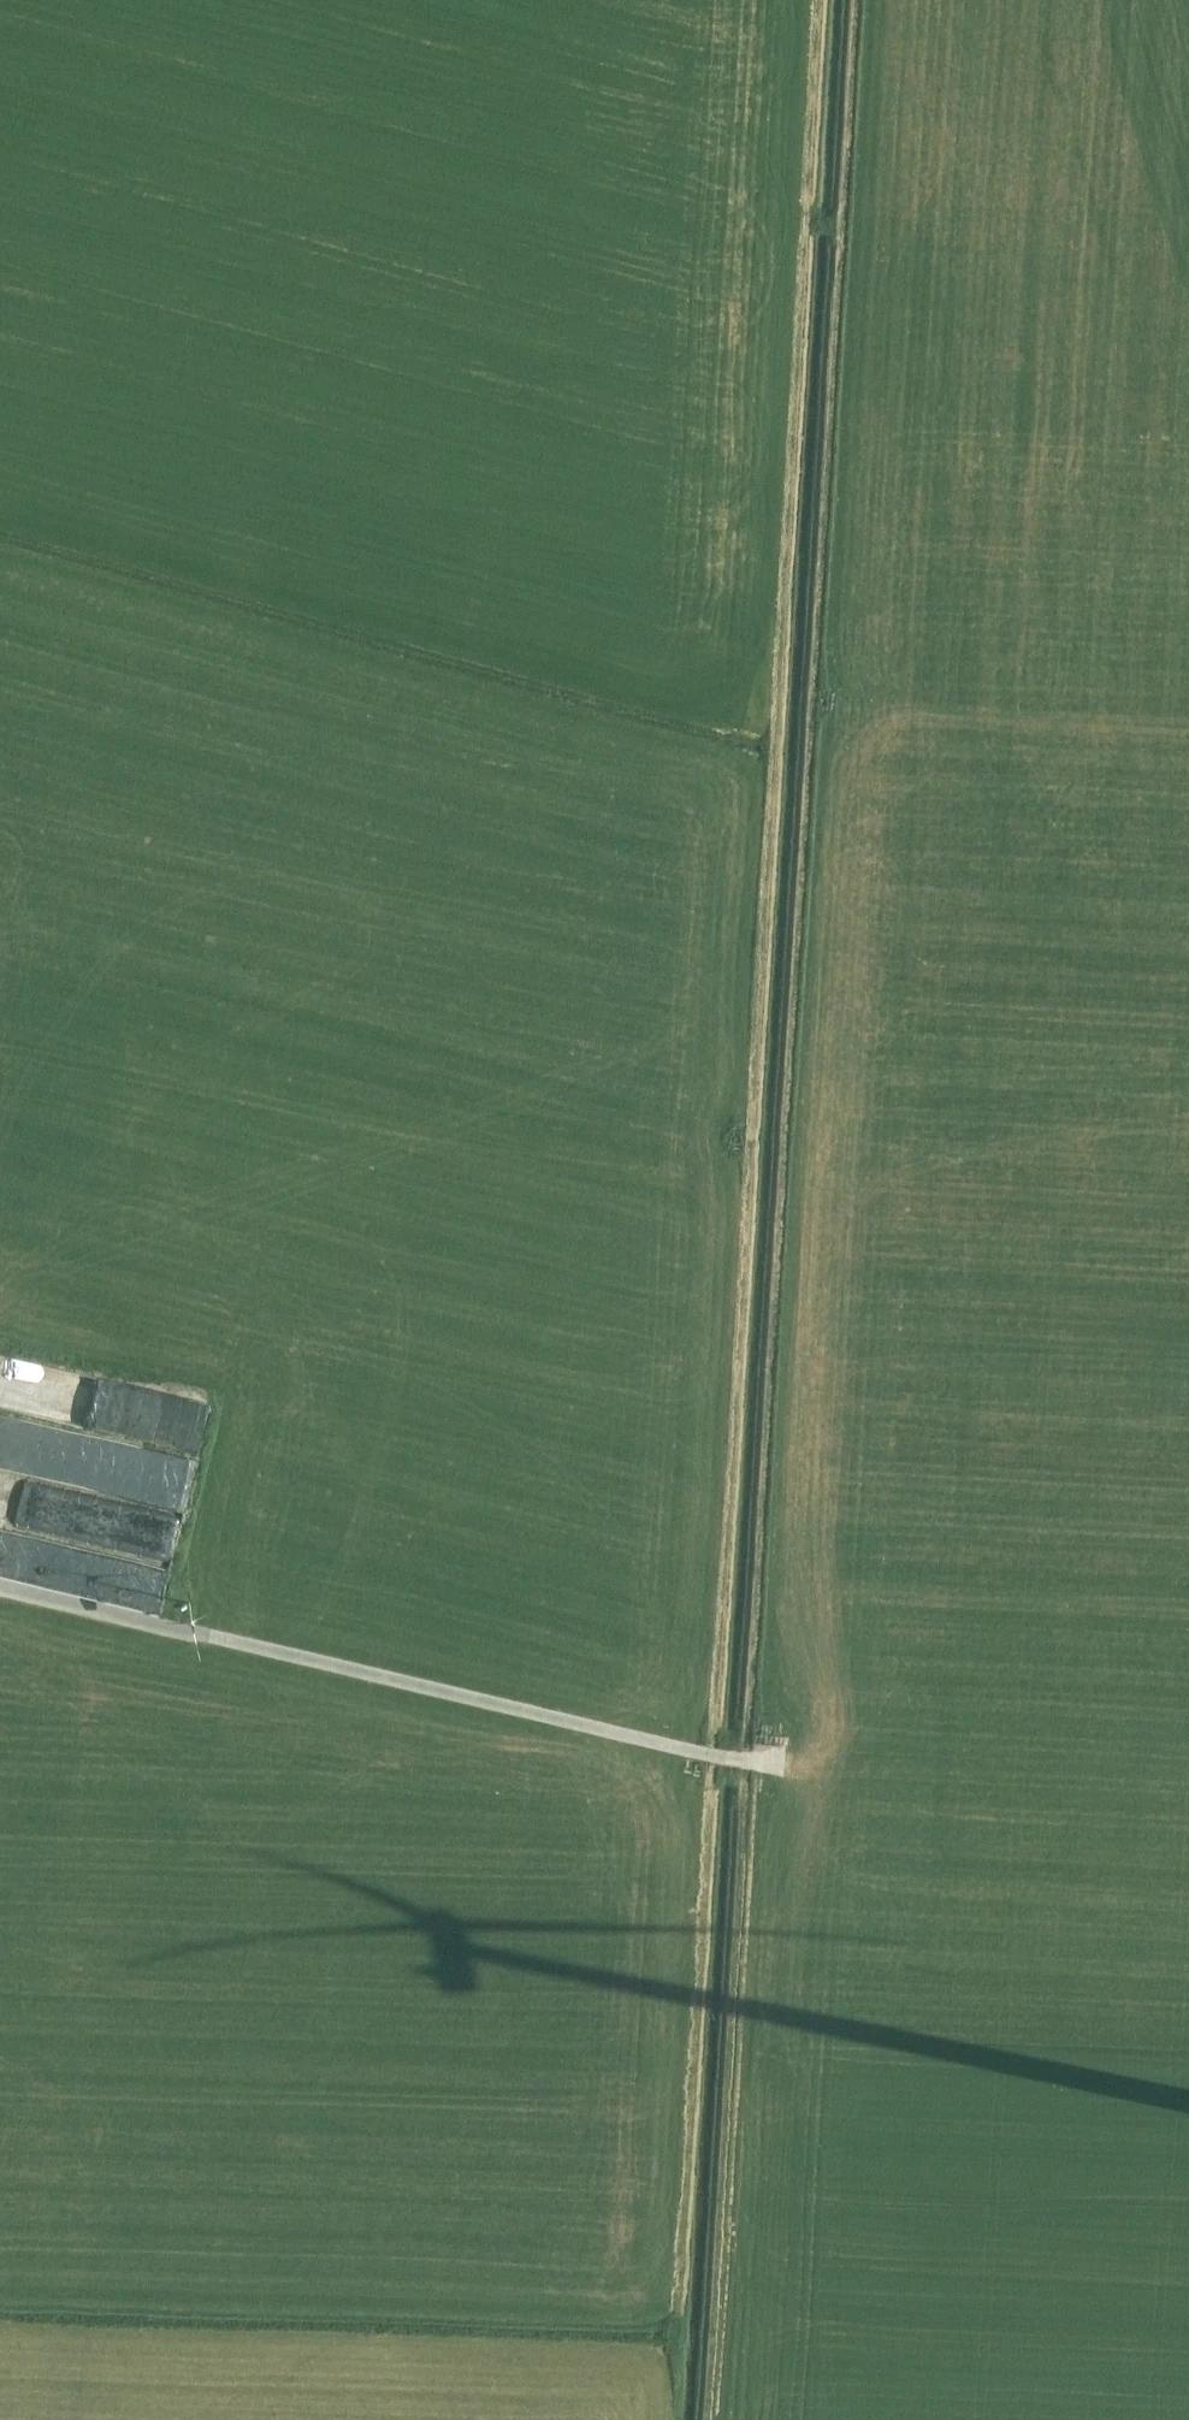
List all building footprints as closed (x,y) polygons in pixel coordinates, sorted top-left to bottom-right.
[(149,1537),(178,1545),(189,1500),(191,1500),(200,1465),(185,1461),(176,1497),(173,1510),(167,1508),(163,1524),(153,1522),(149,1537)] [(102,1552),(96,1596),(167,1607),(175,1554),(163,1552),(162,1560),(102,1552)]
